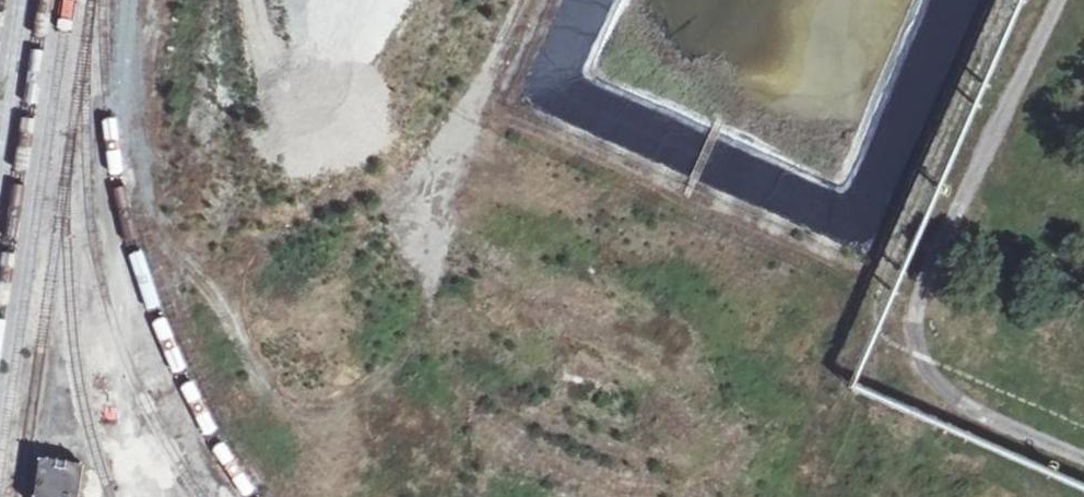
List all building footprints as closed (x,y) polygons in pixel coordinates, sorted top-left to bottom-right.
[(43,456),(36,496),(82,496),(87,463),(43,456)]
